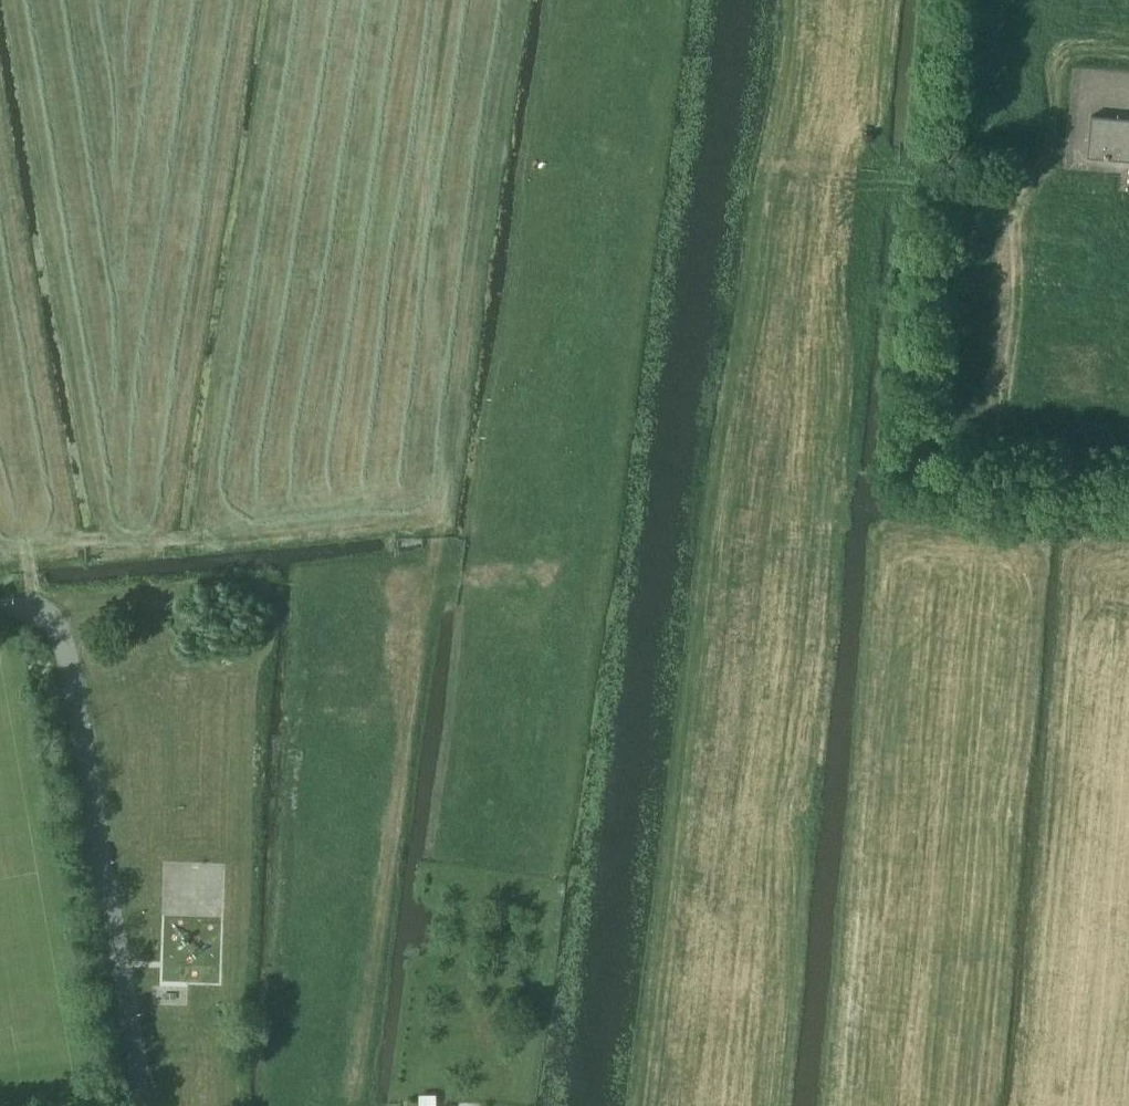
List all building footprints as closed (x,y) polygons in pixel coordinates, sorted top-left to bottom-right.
[(1128,160),(1128,118),(1090,114),(1086,156),(1128,160)]
